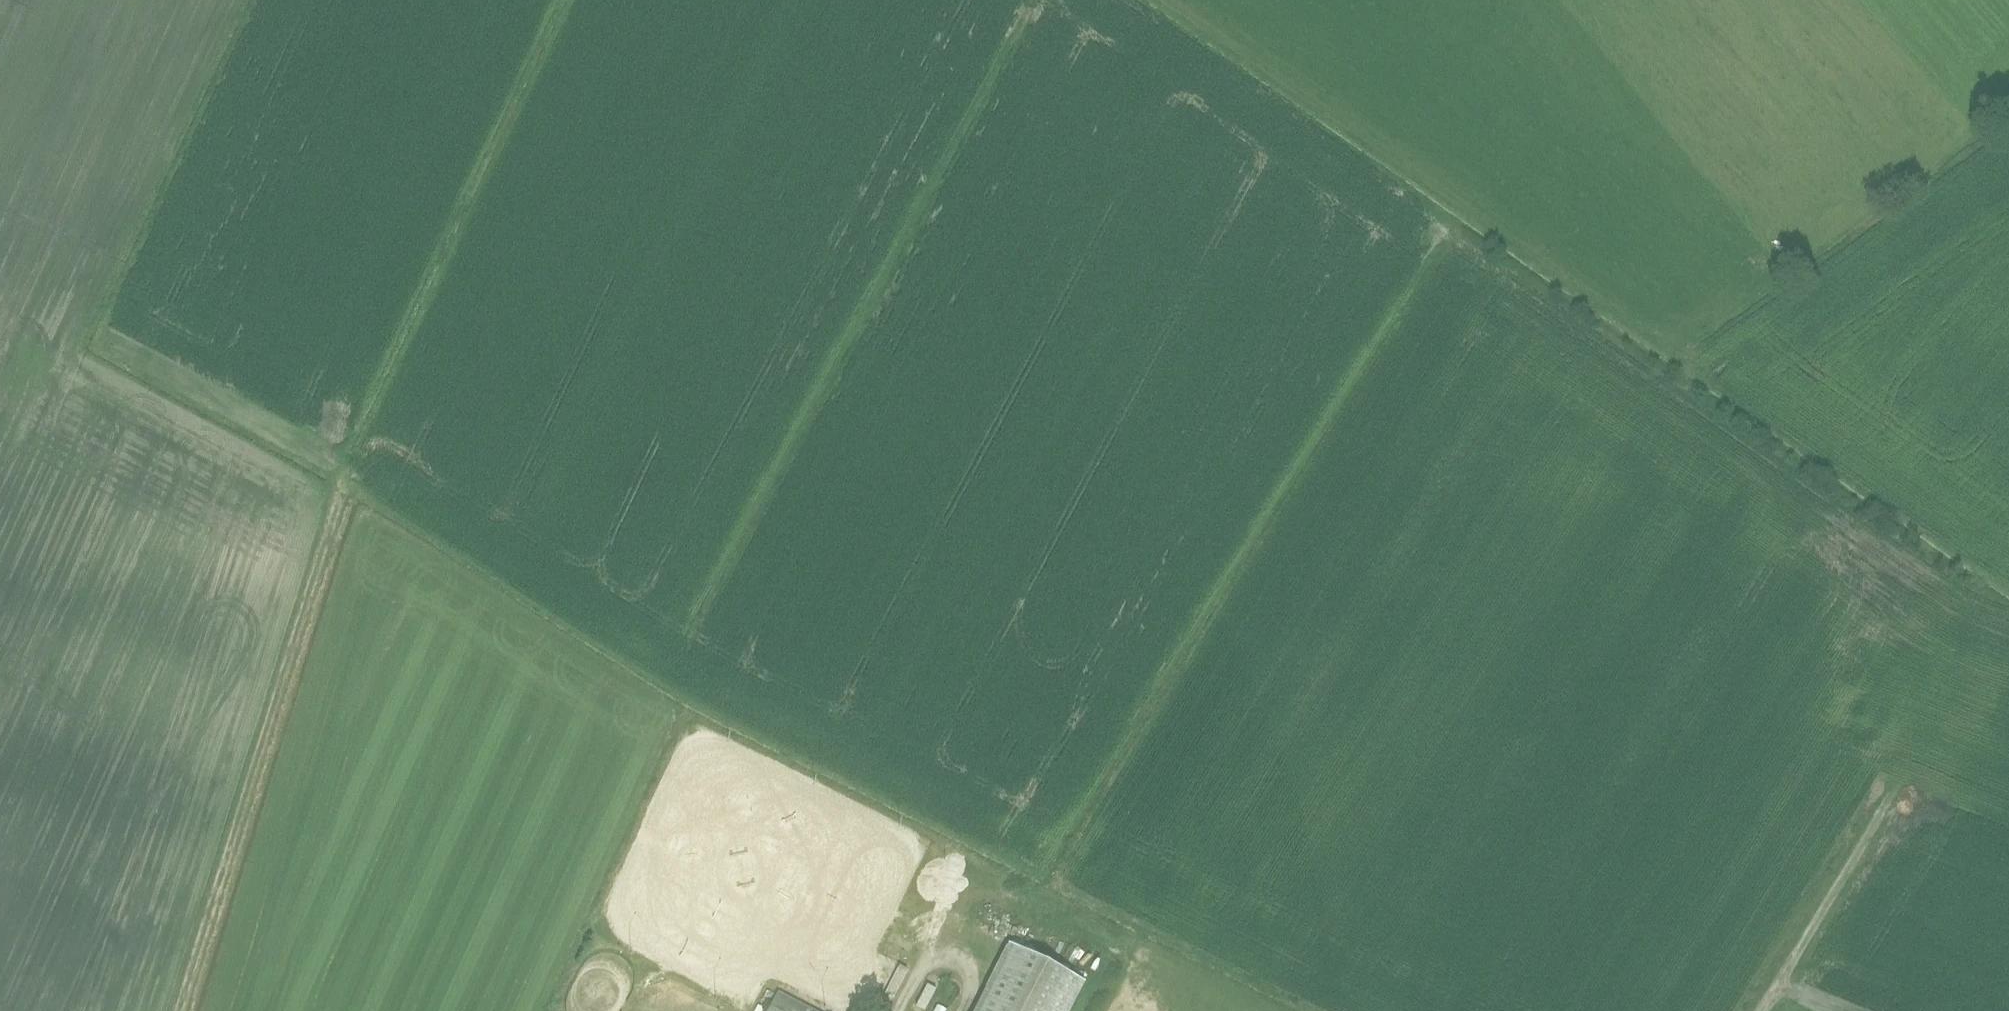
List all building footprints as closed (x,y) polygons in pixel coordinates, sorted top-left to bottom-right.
[(1010,946),(976,1010),(1071,1010),(1085,985),(1010,946)] [(901,1000),(912,971),(902,968),(891,996),(901,1000)] [(936,1010),(941,995),(932,992),(926,1007),(936,1010)] [(770,1010),(811,1010),(778,994),(770,1010)]
